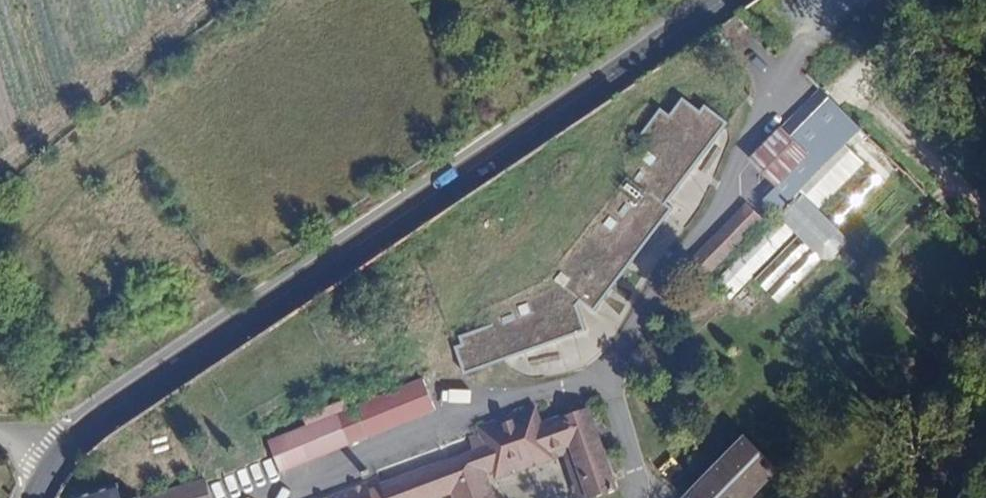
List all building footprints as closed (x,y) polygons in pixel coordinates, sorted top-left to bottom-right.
[(822,91),(782,129),(808,155),(831,132),(845,145),(861,129),(822,91)] [(652,171),(639,187),(667,209),(731,129),(703,106),(699,113),(685,102),(671,119),(660,111),(639,137),(650,145),(638,160),(652,171)] [(751,160),(777,185),(808,155),(782,129),(751,160)] [(808,155),(777,185),(762,200),(778,217),(713,285),(729,302),(864,164),(845,145),(831,132),(808,155)] [(872,172),(819,226),(830,237),(884,184),(872,172)] [(635,183),(556,281),(596,313),(675,215),(667,209),(639,187),(635,183)] [(746,206),(693,260),(708,275),(762,221),(746,206)] [(797,241),(765,273),(777,286),(810,253),(797,241)] [(531,303),(518,308),(522,319),(535,315),(531,303)] [(573,304),(456,349),(466,377),(584,333),(573,304)] [(513,314),(502,319),(504,324),(516,319),(513,314)] [(353,410),(364,439),(434,412),(433,408),(422,383),(353,410)] [(584,479),(590,497),(614,488),(587,411),(539,427),(533,411),(481,429),(483,436),(472,440),(476,452),(368,491),(367,486),(335,497),(439,497),(453,493),(455,497),(494,497),(484,472),(494,468),(498,475),(550,458),(547,449),(569,441),(572,448),(587,443),(598,474),(584,479)] [(264,443),(273,470),(275,477),(349,451),(336,415),(264,443)] [(776,473),(744,442),(687,497),(752,497),(776,473)] [(572,448),(584,479),(598,474),(587,443),(572,448)] [(203,482),(137,497),(207,497),(203,482)] [(75,497),(117,497),(114,488),(75,497)]
